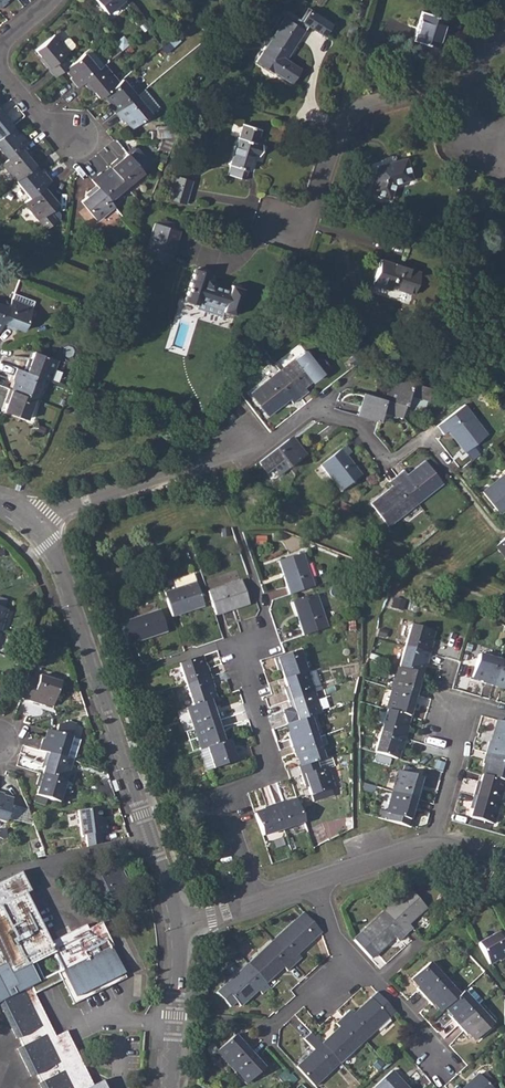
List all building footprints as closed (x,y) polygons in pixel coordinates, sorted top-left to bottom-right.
[(107,14),(124,0),(96,0),(107,14)] [(299,25),(285,17),(256,62),(291,84),(301,66),(286,57),(303,29),(302,29),(307,22),(326,33),(334,20),(311,6),(299,25)] [(421,11),(413,40),(434,46),(442,18),(421,11)] [(55,33),(35,49),(42,58),(40,60),(54,76),(66,68),(70,63),(64,55),(69,50),(75,46),(76,43),(70,37),(68,37),(62,42),(55,33)] [(70,63),(66,68),(72,76),(70,78),(77,87),(82,82),(104,65),(89,48),(70,63)] [(104,65),(82,82),(90,91),(92,90),(99,98),(104,93),(118,82),(104,65)] [(118,82),(104,93),(110,101),(108,103),(115,113),(137,94),(123,78),(118,82)] [(137,94),(115,113),(123,122),(126,120),(132,127),(159,105),(145,88),(137,94)] [(0,107),(0,136),(13,125),(6,116),(7,114),(1,106),(0,107)] [(231,164),(229,172),(244,177),(246,169),(248,169),(254,152),(257,153),(260,145),(256,144),(261,127),(243,122),(230,163),(231,164)] [(156,125),(157,137),(174,137),(173,124),(156,125)] [(0,136),(0,148),(8,158),(23,145),(29,140),(21,131),(19,133),(13,125),(0,136)] [(8,158),(2,163),(16,180),(35,164),(28,155),(30,154),(23,145),(8,158)] [(117,157),(109,164),(110,167),(127,186),(143,172),(127,153),(120,160),(117,157)] [(377,165),(369,190),(388,196),(393,183),(410,177),(404,158),(377,165)] [(35,164),(16,180),(30,197),(46,184),(51,180),(44,171),(42,172),(35,164)] [(100,171),(92,178),(96,184),(110,200),(127,186),(110,167),(103,173),(100,171)] [(176,175),(169,197),(185,202),(191,181),(176,175)] [(30,197),(25,202),(39,219),(46,228),(57,218),(50,210),(58,204),(51,195),(53,193),(46,184),(30,197)] [(110,200),(96,184),(87,192),(88,193),(80,200),(96,219),(113,205),(110,200)] [(155,223),(149,239),(174,247),(179,230),(155,223)] [(380,259),(371,284),(388,290),(390,286),(411,293),(418,272),(380,259)] [(195,269),(185,299),(199,303),(198,307),(221,314),(223,310),(234,313),(242,289),(231,285),(229,289),(213,283),(213,282),(205,279),(207,273),(195,269)] [(9,305),(3,323),(13,327),(14,325),(24,328),(33,306),(12,298),(9,305)] [(0,302),(0,329),(3,323),(9,305),(0,302)] [(27,360),(23,369),(44,377),(50,379),(57,359),(34,350),(30,360),(27,360)] [(304,350),(280,370),(301,397),(308,391),(304,385),(321,372),(321,371),(318,367),(304,350)] [(16,379),(13,389),(35,398),(44,377),(23,369),(18,367),(14,377),(16,379)] [(301,397),(280,370),(250,393),(267,414),(289,398),(293,403),(301,397)] [(391,380),(386,398),(406,404),(426,410),(432,387),(395,377),(394,381),(391,380)] [(13,389),(5,411),(27,419),(35,398),(13,389)] [(364,397),(359,415),(379,421),(382,412),(401,418),(406,404),(386,398),(367,393),(366,397),(364,397)] [(463,404),(436,425),(443,433),(448,429),(465,451),(459,456),(465,466),(492,443),(463,404)] [(280,446),(259,462),(260,465),(253,471),(257,477),(265,471),(273,480),(290,468),(307,454),(292,436),(280,446)] [(345,445),(321,464),(328,473),(342,490),(360,476),(355,468),(353,469),(344,458),(351,452),(345,445)] [(404,469),(395,474),(417,501),(442,481),(425,460),(408,473),(404,469)] [(482,491),(499,512),(504,507),(504,473),(482,491)] [(417,501),(395,474),(389,480),(393,486),(371,503),(388,524),(417,501)] [(495,543),(504,556),(504,536),(495,543)] [(301,553),(278,561),(290,594),(312,587),(301,553)] [(175,589),(163,593),(171,616),(203,606),(195,582),(192,575),(173,581),(175,589)] [(240,581),(207,592),(215,615),(248,603),(240,581)] [(292,601),(304,635),(327,627),(315,594),(292,601)] [(159,609),(120,623),(128,645),(166,631),(159,609)] [(410,625),(404,646),(429,653),(432,641),(430,641),(432,631),(410,625)] [(404,646),(397,667),(420,674),(423,663),(426,664),(429,653),(404,646)] [(280,668),(283,678),(305,671),(312,669),(308,657),(301,660),(298,650),(274,658),(278,668),(280,668)] [(481,682),(492,685),(499,660),(478,654),(471,677),(481,680),(481,682)] [(200,656),(178,663),(185,684),(210,676),(206,665),(204,666),(200,656)] [(492,685),(503,688),(503,686),(504,686),(504,661),(499,660),(492,685)] [(397,667),(391,688),(417,696),(420,685),(417,684),(420,674),(397,667)] [(305,671),(283,678),(286,687),(284,688),(288,700),(312,692),(305,671)] [(26,679),(20,698),(42,705),(42,703),(53,706),(60,682),(39,675),(37,682),(26,679)] [(210,676),(185,684),(192,705),(209,699),(214,698),(211,688),(213,687),(210,676)] [(391,688),(385,710),(408,716),(411,706),(414,707),(417,696),(391,688)] [(312,692),(288,700),(291,710),(293,710),(297,720),(309,716),(319,712),(312,692)] [(192,705),(186,707),(193,728),(219,720),(215,709),(213,710),(209,699),(192,705)] [(385,710),(379,731),(405,738),(408,727),(405,726),(408,716),(385,710)] [(297,720),(287,724),(290,734),(287,735),(291,746),(316,737),(309,716),(297,720)] [(219,720),(193,728),(200,749),(223,742),(220,731),(222,730),(219,720)] [(485,752),(504,758),(504,722),(497,720),(491,741),(488,741),(485,752)] [(42,738),(38,749),(48,753),(64,757),(70,737),(74,723),(68,721),(57,724),(54,732),(47,730),(44,739),(42,738)] [(379,731),(373,752),(396,759),(399,749),(402,749),(405,738),(379,731)] [(316,737),(291,746),(295,757),(297,757),(300,766),(317,761),(323,758),(316,737)] [(200,749),(198,750),(205,771),(238,760),(234,749),(231,750),(228,740),(223,742),(200,749)] [(482,774),(504,781),(504,758),(485,752),(482,763),(484,764),(482,774)] [(43,764),(40,774),(64,781),(71,760),(64,757),(48,753),(45,764),(43,764)] [(300,766),(298,767),(304,787),(306,786),(310,795),(329,789),(333,788),(326,766),(320,768),(317,761),(300,766)] [(397,770),(391,792),(417,799),(421,788),(418,788),(421,777),(397,770)] [(64,781),(40,774),(36,785),(38,785),(35,795),(37,796),(34,804),(54,810),(57,802),(58,802),(64,781)] [(476,784),(473,795),(498,802),(504,781),(482,774),(478,785),(476,784)] [(97,786),(96,791),(110,796),(108,789),(97,786)] [(417,799),(391,792),(385,813),(388,814),(386,821),(406,827),(408,820),(409,820),(412,809),(414,810),(417,799)] [(5,822),(12,799),(2,796),(2,793),(0,793),(0,821),(5,822)] [(498,802),(473,795),(470,806),(472,806),(470,817),(492,824),(498,802)] [(285,800),(274,804),(282,829),(303,822),(296,799),(286,802),(285,800)] [(264,810),(254,813),(258,825),(261,836),(282,829),(274,804),(263,808),(264,810)] [(98,807),(77,810),(80,835),(84,835),(86,847),(101,844),(100,833),(106,832),(104,820),(100,821),(98,807)] [(115,860),(92,871),(109,903),(131,891),(115,860)] [(19,991),(34,983),(32,980),(42,975),(44,979),(63,969),(49,942),(25,893),(30,891),(20,872),(0,881),(0,954),(5,963),(0,966),(0,1000),(19,991)] [(220,875),(223,882),(232,880),(229,872),(220,875)] [(408,889),(383,911),(405,934),(412,927),(408,924),(426,907),(408,889)] [(383,911),(353,940),(370,959),(393,937),(397,941),(405,934),(383,911)] [(297,919),(272,942),(294,965),(301,958),(297,953),(314,937),(297,919)] [(55,1036),(34,993),(60,979),(65,977),(74,993),(77,991),(79,994),(119,975),(117,972),(122,969),(111,946),(113,945),(101,922),(87,929),(85,924),(49,942),(63,969),(44,979),(42,975),(32,980),(34,983),(19,991),(0,1000),(0,1005),(17,1038),(18,1037),(22,1046),(17,1048),(31,1076),(36,1073),(40,1082),(39,1083),(41,1087),(109,1087),(104,1079),(93,1085),(71,1039),(68,1041),(63,1032),(55,1036)] [(477,944),(489,965),(497,960),(499,962),(504,958),(504,949),(496,933),(477,944)] [(140,968),(124,937),(118,940),(134,972),(140,968)] [(272,942),(247,964),(264,983),(282,967),(286,971),(294,965),(272,942)] [(228,944),(223,953),(229,959),(235,953),(228,944)] [(415,988),(423,997),(443,979),(427,962),(410,979),(417,986),(415,988)] [(264,983),(247,964),(223,987),(240,1005),(258,990),(262,994),(269,987),(264,983)] [(73,1004),(127,977),(122,969),(117,972),(119,975),(79,994),(77,991),(74,993),(65,977),(60,979),(73,1004)] [(443,979),(423,997),(431,1006),(433,1004),(440,1012),(444,1008),(458,996),(443,979)] [(458,996),(444,1008),(451,1015),(449,1017),(457,1026),(477,1008),(476,1006),(482,1001),(469,988),(464,993),(462,992),(458,996)] [(349,1010),(342,1016),(363,1039),(394,1012),(377,993),(353,1014),(349,1010)] [(477,1008),(457,1026),(465,1034),(466,1032),(474,1040),(492,1024),(477,1008)] [(339,1027),(321,1044),(338,1063),(363,1039),(342,1016),(335,1023),(339,1027)] [(205,1024),(204,1035),(213,1036),(214,1025),(205,1024)] [(314,1050),(295,1067),(313,1086),(338,1063),(321,1044),(311,1033),(304,1039),(314,1050)] [(216,1051),(231,1067),(249,1051),(233,1035),(216,1051)] [(249,1051),(231,1067),(246,1084),(263,1067),(249,1051)] [(278,1077),(288,1087),(297,1080),(291,1073),(289,1075),(284,1070),(278,1077)] [(373,1086),(374,1087),(407,1087),(390,1070),(373,1086)] [(479,1073),(463,1087),(492,1087),(479,1073)]
